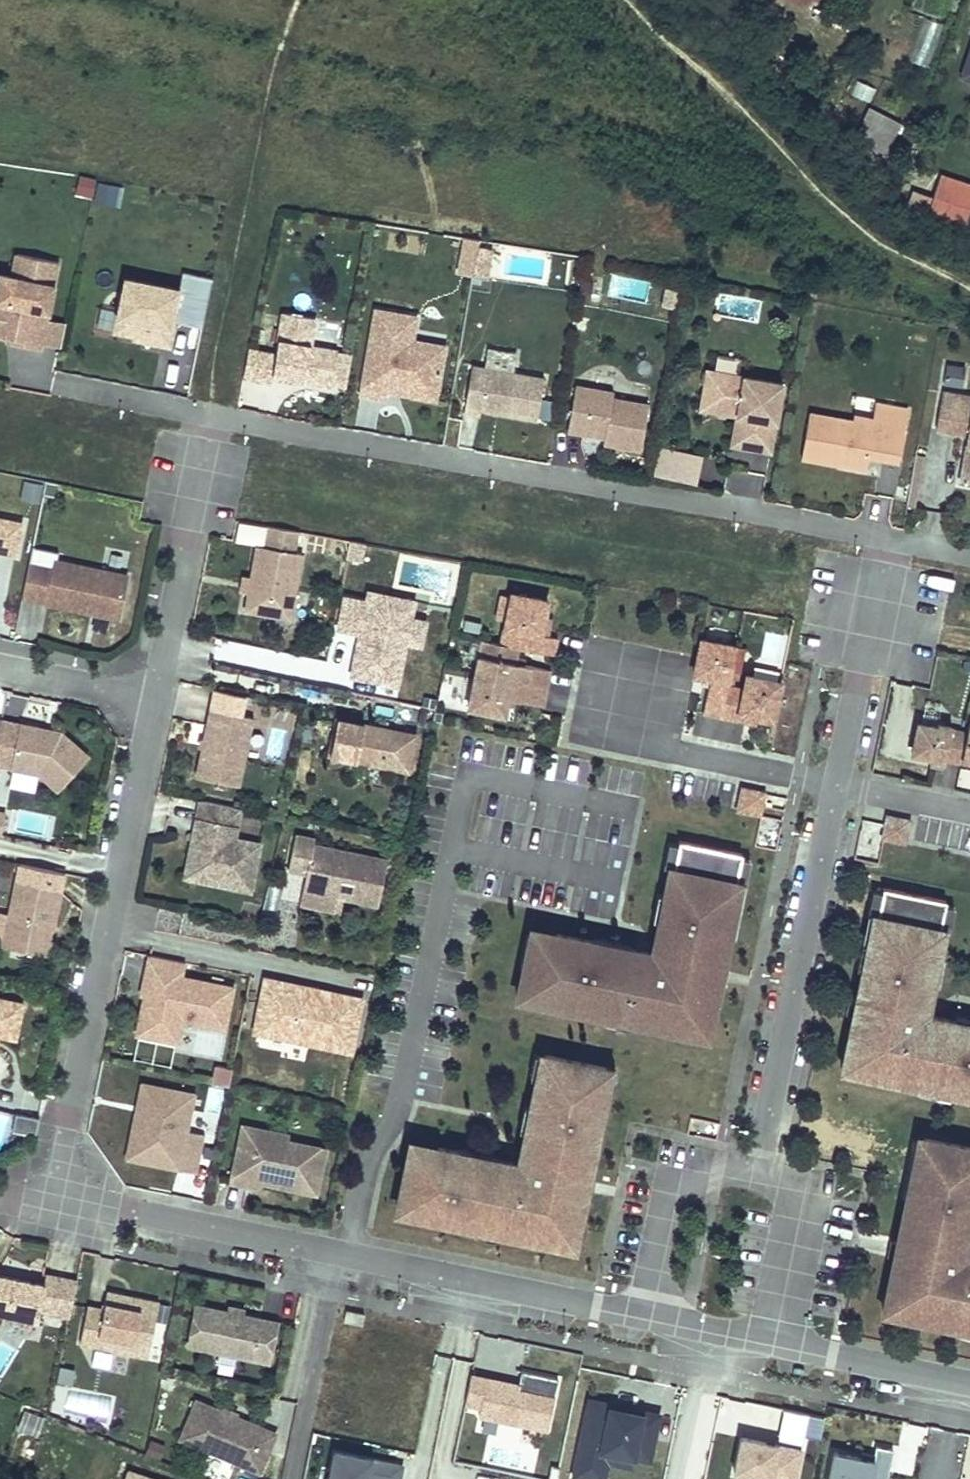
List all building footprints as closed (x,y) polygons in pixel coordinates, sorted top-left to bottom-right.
[(927,68),(942,24),(924,18),(909,62),(927,68)] [(962,78),(969,81),(969,51),(962,78)] [(885,156),(902,123),(884,114),(878,126),(864,119),(851,143),(866,150),(868,147),(885,156)] [(969,217),(969,185),(941,175),(933,198),(912,191),(907,206),(926,217),(966,230),(969,217)] [(95,183),(82,181),(79,199),(92,201),(95,183)] [(123,189),(101,185),(98,202),(120,206),(123,189)] [(470,278),(477,240),(460,237),(453,275),(470,278)] [(486,259),(488,248),(477,247),(476,257),(486,259)] [(488,279),(493,250),(488,248),(486,259),(476,257),(472,276),(488,279)] [(20,339),(19,345),(39,349),(41,343),(46,319),(57,262),(16,253),(11,277),(0,274),(0,335),(8,337),(20,339)] [(179,289),(172,323),(200,328),(210,279),(182,273),(179,289)] [(113,332),(168,343),(172,323),(179,289),(124,278),(113,332)] [(664,289),(659,307),(673,311),(678,293),(664,289)] [(270,375),(346,389),(352,357),(336,354),(336,352),(310,347),(315,318),(283,312),(258,308),(245,378),(268,382),(270,375)] [(416,317),(375,310),(360,394),(384,399),(385,391),(387,385),(391,386),(392,382),(405,384),(404,388),(436,394),(443,352),(411,347),(416,317)] [(41,343),(60,348),(65,323),(46,319),(41,343)] [(20,339),(8,337),(6,342),(19,345),(20,339)] [(483,367),(472,365),(463,414),(479,417),(480,410),(536,421),(543,378),(515,373),(518,356),(486,351),(483,367)] [(947,365),(944,384),(958,387),(962,367),(947,365)] [(770,453),(783,383),(706,369),(701,401),(737,407),(736,416),(744,417),(739,447),(770,453)] [(405,384),(392,382),(391,386),(387,385),(385,391),(435,400),(436,394),(404,388),(405,384)] [(575,389),(567,433),(604,440),(603,445),(640,452),(648,408),(612,401),(613,395),(575,389)] [(942,392),(936,429),(969,434),(961,484),(969,485),(969,397),(942,392)] [(737,407),(701,401),(699,409),(736,416),(737,407)] [(898,462),(907,410),(876,404),(872,425),(809,414),(801,458),(838,465),(839,460),(845,461),(844,465),(867,470),(869,456),(898,462)] [(744,417),(736,416),(731,445),(739,447),(744,417)] [(696,485),(700,455),(655,449),(651,480),(696,485)] [(914,507),(923,457),(926,457),(927,451),(917,449),(907,506),(914,507)] [(761,499),(766,478),(734,470),(729,492),(761,499)] [(21,500),(39,504),(43,485),(26,481),(21,500)] [(25,524),(0,519),(0,552),(18,556),(25,524)] [(297,531),(268,526),(264,547),(257,546),(251,579),(248,593),(245,610),(289,618),(301,553),(294,552),(297,531)] [(361,562),(364,543),(350,542),(347,559),(361,562)] [(120,620),(129,581),(60,566),(62,556),(36,551),(26,601),(120,620)] [(248,593),(251,579),(243,577),(240,592),(248,593)] [(367,601),(384,604),(386,595),(369,591),(367,601)] [(547,601),(511,593),(501,644),(482,641),(468,708),(503,715),(507,699),(541,706),(549,670),(513,663),(517,648),(552,655),(556,639),(546,637),(540,635),(543,618),(547,601)] [(366,634),(365,637),(358,642),(351,675),(397,685),(407,642),(412,617),(415,600),(386,595),(384,604),(367,601),(345,596),(338,627),(366,634)] [(426,620),(412,617),(407,642),(421,645),(426,620)] [(543,618),(540,635),(546,637),(550,619),(543,618)] [(772,721),(780,682),(746,675),(743,690),(727,687),(736,646),(701,639),(693,675),(710,678),(702,713),(738,720),(739,714),(756,717),(772,721)] [(240,790),(254,721),(241,719),(245,699),(213,693),(195,781),(240,790)] [(739,714),(738,720),(755,724),(756,717),(739,714)] [(966,733),(960,760),(969,762),(969,721),(968,720),(966,733)] [(417,739),(340,722),(333,757),(410,773),(417,739)] [(937,727),(917,723),(911,753),(931,757),(931,760),(945,763),(946,759),(959,763),(960,760),(966,733),(952,730),(952,727),(938,724),(937,727)] [(40,774),(58,790),(88,756),(61,732),(20,724),(11,768),(40,774)] [(744,811),(748,790),(742,788),(738,810),(744,811)] [(764,793),(748,790),(744,811),(759,814),(764,793)] [(197,880),(250,891),(260,843),(234,839),(240,808),(200,800),(188,859),(200,862),(197,880)] [(903,820),(887,816),(882,837),(898,841),(903,820)] [(767,818),(763,845),(778,847),(782,820),(767,818)] [(908,821),(903,820),(898,841),(903,842),(908,821)] [(315,838),(295,834),(288,868),(307,871),(303,887),(378,903),(387,860),(313,844),(315,838)] [(749,854),(669,837),(648,938),(531,918),(516,998),(710,1041),(749,854)] [(200,862),(188,859),(185,877),(197,880),(200,862)] [(63,873),(19,864),(8,916),(0,915),(0,946),(2,946),(46,955),(63,873)] [(277,912),(280,886),(269,884),(266,911),(277,912)] [(946,900),(883,888),(877,916),(874,915),(868,944),(871,945),(868,961),(864,960),(859,987),(860,987),(854,1016),(852,1015),(847,1043),(852,1044),(847,1066),(872,1071),(872,1076),(912,1085),(914,1076),(955,1084),(953,1094),(969,1097),(969,1029),(956,1026),(957,1021),(924,1015),(927,1001),(929,1001),(934,975),(931,974),(934,958),(938,959),(944,929),(940,929),(946,900)] [(147,984),(138,1031),(159,1035),(161,1028),(180,1031),(182,1020),(224,1029),(233,987),(181,977),(183,962),(149,956),(143,984),(147,984)] [(266,979),(255,1031),(350,1051),(360,1003),(335,998),(336,994),(266,979)] [(361,999),(336,994),(335,998),(360,1003),(361,999)] [(23,1003),(0,999),(0,1036),(15,1039),(23,1003)] [(178,1043),(180,1031),(161,1028),(159,1035),(138,1031),(137,1035),(178,1043)] [(223,1035),(201,1031),(197,1051),(219,1055),(223,1035)] [(852,1044),(847,1043),(841,1070),(872,1076),(872,1071),(847,1066),(852,1044)] [(543,1235),(569,1241),(574,1219),(579,1220),(584,1193),(582,1193),(588,1165),(590,1165),(595,1139),(592,1139),(595,1122),(599,1123),(605,1093),(602,1093),(606,1069),(544,1056),(539,1080),(536,1079),(530,1109),(533,1110),(530,1126),(526,1125),(521,1151),(523,1152),(520,1166),(488,1159),(486,1165),(464,1160),(465,1154),(436,1149),(436,1152),(408,1146),(395,1206),(426,1213),(424,1219),(464,1227),(465,1222),(502,1230),(501,1234),(541,1242),(543,1235)] [(228,1086),(231,1069),(217,1067),(214,1083),(228,1086)] [(914,1076),(912,1085),(953,1094),(955,1084),(914,1076)] [(130,1140),(127,1157),(196,1171),(203,1134),(187,1131),(194,1093),(141,1083),(137,1103),(152,1106),(148,1128),(130,1140)] [(226,1091),(210,1089),(206,1113),(222,1116),(226,1091)] [(152,1106),(137,1103),(130,1140),(148,1128),(152,1106)] [(16,1114),(11,1133),(36,1139),(40,1120),(16,1114)] [(242,1126),(241,1132),(259,1135),(264,1143),(283,1146),(284,1140),(285,1134),(242,1126)] [(264,1143),(259,1135),(241,1132),(231,1182),(247,1185),(248,1180),(263,1183),(315,1193),(324,1148),(284,1140),(283,1146),(264,1143)] [(923,1139),(913,1191),(908,1190),(900,1231),(902,1231),(896,1259),(894,1259),(889,1286),(893,1286),(889,1309),(938,1319),(937,1325),(969,1331),(969,1259),(964,1257),(966,1243),(969,1244),(969,1240),(969,1148),(923,1139)] [(67,1279),(46,1275),(45,1284),(0,1275),(0,1313),(38,1320),(40,1311),(60,1315),(67,1279)] [(70,1317),(77,1281),(67,1279),(60,1315),(70,1317)] [(893,1286),(889,1286),(883,1313),(937,1325),(938,1319),(889,1309),(893,1286)] [(87,1307),(80,1343),(148,1356),(158,1302),(106,1292),(103,1310),(87,1307)] [(276,1322),(196,1306),(189,1346),(268,1361),(276,1322)] [(362,1325),(364,1314),(346,1311),(343,1321),(362,1325)] [(558,1379),(521,1371),(518,1390),(490,1384),(491,1380),(470,1375),(464,1403),(479,1406),(477,1415),(547,1430),(558,1379)] [(588,1399),(572,1476),(585,1478),(603,1478),(607,1462),(630,1467),(633,1457),(649,1460),(658,1413),(588,1399)] [(196,1400),(180,1439),(185,1441),(256,1471),(259,1472),(276,1434),(196,1400)] [(740,1438),(733,1472),(765,1478),(795,1478),(800,1450),(740,1438)] [(834,1452),(828,1478),(887,1478),(893,1449),(876,1446),(874,1454),(862,1452),(861,1457),(834,1452)] [(334,1452),(328,1478),(397,1478),(399,1465),(334,1452)]
